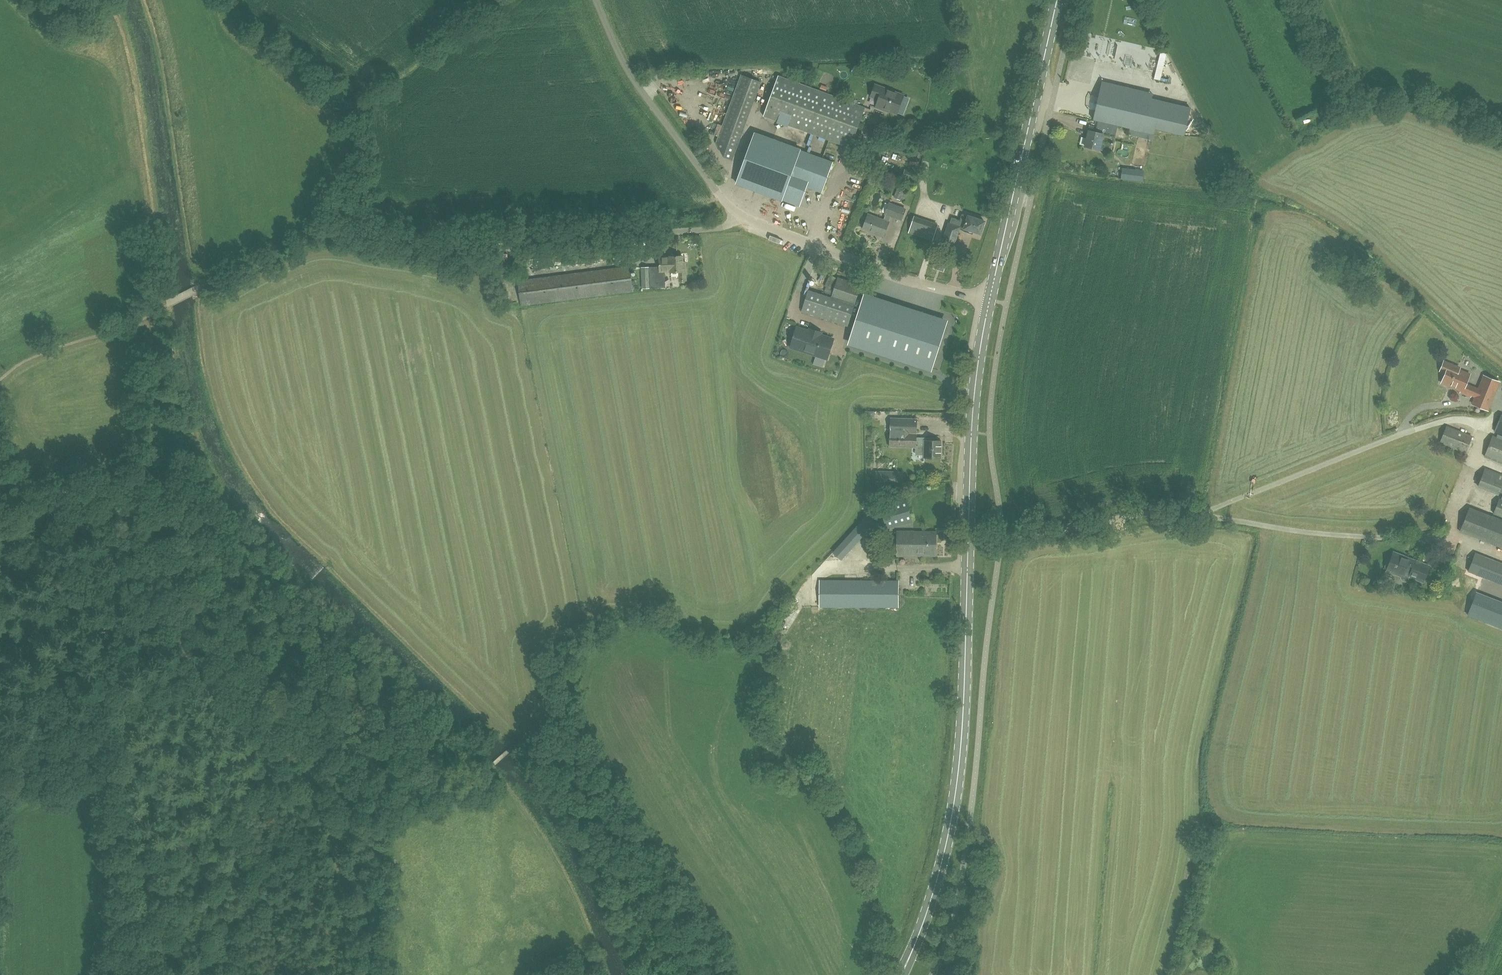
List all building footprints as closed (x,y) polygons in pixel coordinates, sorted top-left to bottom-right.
[(1097,41),(1091,40),(1090,44),(1099,46),(1101,35),(1098,34),(1097,41)] [(1154,80),(1157,67),(1148,65),(1146,78),(1154,80)] [(778,75),(764,115),(812,133),(840,143),(850,147),(864,107),(778,75)] [(885,109),(897,113),(900,105),(906,99),(903,96),(904,95),(876,84),(872,94),(880,97),(876,107),(884,110),(885,109)] [(1101,86),(1093,119),(1099,121),(1105,122),(1106,118),(1114,120),(1113,124),(1117,125),(1130,128),(1140,130),(1154,134),(1155,128),(1184,135),(1190,107),(1161,100),(1101,86)] [(1113,144),(1117,125),(1113,124),(1114,120),(1106,118),(1105,122),(1099,121),(1096,132),(1089,130),(1086,146),(1100,149),(1102,141),(1113,144)] [(830,169),(840,143),(812,133),(805,152),(774,141),(771,148),(754,141),(739,183),(800,205),(800,204),(815,210),(822,191),(825,192),(833,170),(830,169)] [(905,189),(899,186),(894,198),(901,200),(905,189)] [(886,215),(884,219),(868,214),(863,229),(884,236),(889,221),(891,217),(902,220),(907,208),(889,202),(884,214),(886,215)] [(969,216),(962,214),(960,220),(952,217),(950,224),(949,223),(942,243),(953,247),(959,229),(958,228),(958,227),(964,229),(964,231),(973,234),(974,231),(981,233),(985,221),(969,216)] [(941,228),(918,220),(913,233),(926,238),(935,241),(936,241),(941,228)] [(670,257),(671,271),(671,272),(679,272),(680,281),(686,280),(686,262),(683,262),(683,256),(670,256),(670,257)] [(659,258),(660,267),(642,268),(643,288),(666,287),(665,271),(671,271),(670,257),(659,258)] [(944,271),(946,261),(938,259),(936,268),(944,271)] [(518,280),(521,306),(634,291),(631,265),(518,280)] [(861,285),(838,277),(832,297),(854,305),(861,285)] [(832,297),(809,290),(802,309),(848,325),(854,305),(832,297)] [(931,368),(946,322),(933,318),(931,327),(860,304),(848,342),(931,368)] [(809,331),(797,327),(791,347),(827,358),(833,339),(821,334),(822,332),(810,328),(809,331)] [(1478,387),(1466,382),(1470,374),(1459,369),(1459,367),(1444,361),(1440,370),(1446,373),(1442,382),(1461,390),(1460,392),(1471,396),(1472,395),(1474,396),(1471,404),(1489,411),(1500,381),(1483,374),(1478,387)] [(1501,414),(1494,431),(1501,434),(1501,414)] [(918,419),(891,418),(890,446),(916,447),(918,419)] [(1473,436),(1447,425),(1440,442),(1466,453),(1473,436)] [(1493,435),(1484,457),(1501,464),(1501,438),(1493,435)] [(924,457),(941,458),(941,440),(932,440),(932,438),(917,437),(916,447),(916,454),(924,455),(924,457)] [(1500,490),(1501,491),(1501,474),(1485,467),(1477,487),(1498,495),(1500,490)] [(875,471),(875,484),(895,484),(895,471),(875,471)] [(1500,498),(1494,513),(1501,516),(1501,499),(1500,498)] [(1470,507),(1460,531),(1501,549),(1501,519),(1470,507)] [(875,522),(866,514),(858,524),(833,552),(842,560),(867,532),(875,522)] [(916,555),(937,555),(936,531),(913,531),(898,532),(899,555),(916,555)] [(1406,581),(1408,580),(1409,577),(1423,582),(1429,567),(1420,563),(1419,564),(1403,557),(1403,556),(1394,552),(1391,560),(1389,559),(1387,560),(1385,566),(1385,568),(1387,569),(1387,570),(1401,576),(1401,577),(1402,579),(1406,581)] [(1476,553),(1468,572),(1501,585),(1501,563),(1476,553)] [(820,580),(820,606),(898,607),(898,580),(820,580)] [(1471,592),(1462,614),(1501,630),(1501,604),(1471,592)]
